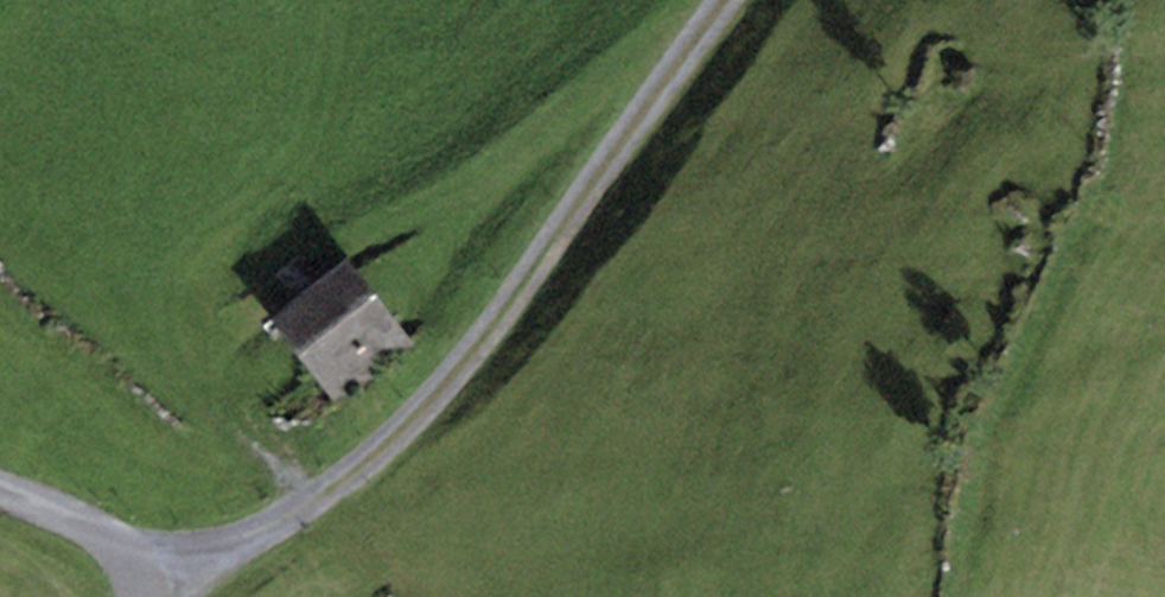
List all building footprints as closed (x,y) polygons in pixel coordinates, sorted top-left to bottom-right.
[(322,382),(335,400),(408,342),(352,272),(271,335),(313,389),(322,382)]
